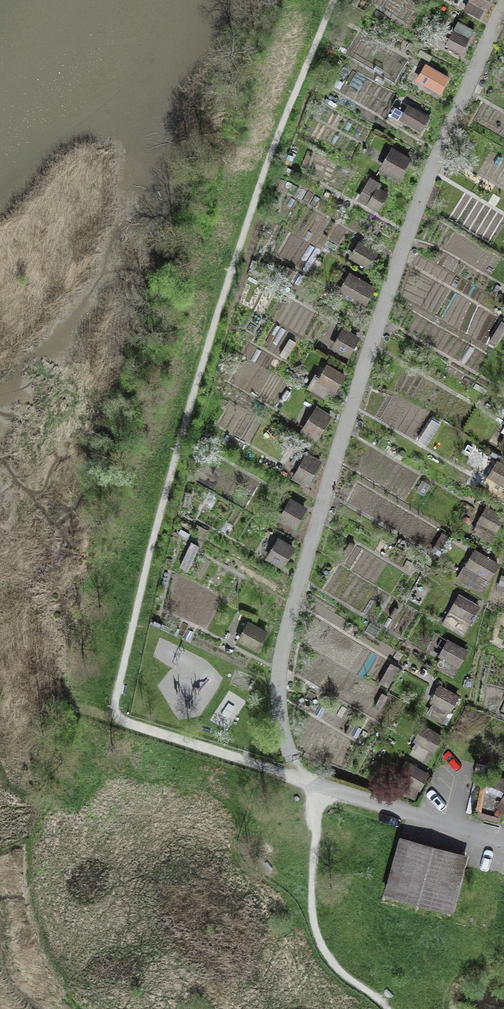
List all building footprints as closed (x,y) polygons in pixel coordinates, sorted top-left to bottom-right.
[(466,9),(480,17),(490,0),(471,0),(466,9)] [(461,54),(468,41),(453,33),(446,47),(461,54)] [(438,91),(447,76),(425,63),(416,78),(438,91)] [(418,129),(427,116),(408,104),(400,117),(418,129)] [(410,158),(393,148),(381,167),(399,177),(410,158)] [(378,209),(387,193),(378,187),(380,183),(370,177),(358,198),(378,209)] [(377,252),(359,242),(351,257),(369,267),(377,252)] [(374,287),(350,273),(341,290),(365,304),(374,287)] [(348,356),(359,337),(343,328),(332,347),(348,356)] [(345,374),(328,364),(320,379),(337,389),(345,374)] [(331,417),(316,407),(302,430),(317,440),(331,417)] [(320,462),(306,454),(293,478),(307,486),(320,462)] [(496,462),(489,476),(503,485),(503,466),(496,462)] [(306,508),(291,499),(279,520),(294,528),(306,508)] [(503,515),(486,506),(473,531),(491,540),(503,515)] [(294,546),(279,538),(267,559),(282,567),(294,546)] [(497,565),(474,551),(457,579),(480,593),(497,565)] [(471,621),(479,607),(458,595),(450,609),(471,621)] [(267,631),(249,622),(239,641),(258,650),(267,631)] [(458,665),(466,650),(447,640),(439,655),(458,665)] [(458,696),(439,686),(430,701),(434,703),(428,714),(442,721),(448,710),(450,711),(458,696)] [(425,762),(441,734),(424,724),(414,741),(416,742),(410,753),(425,762)] [(427,774),(406,762),(397,777),(418,789),(427,774)] [(385,893),(450,910),(465,856),(400,839),(385,893)]
